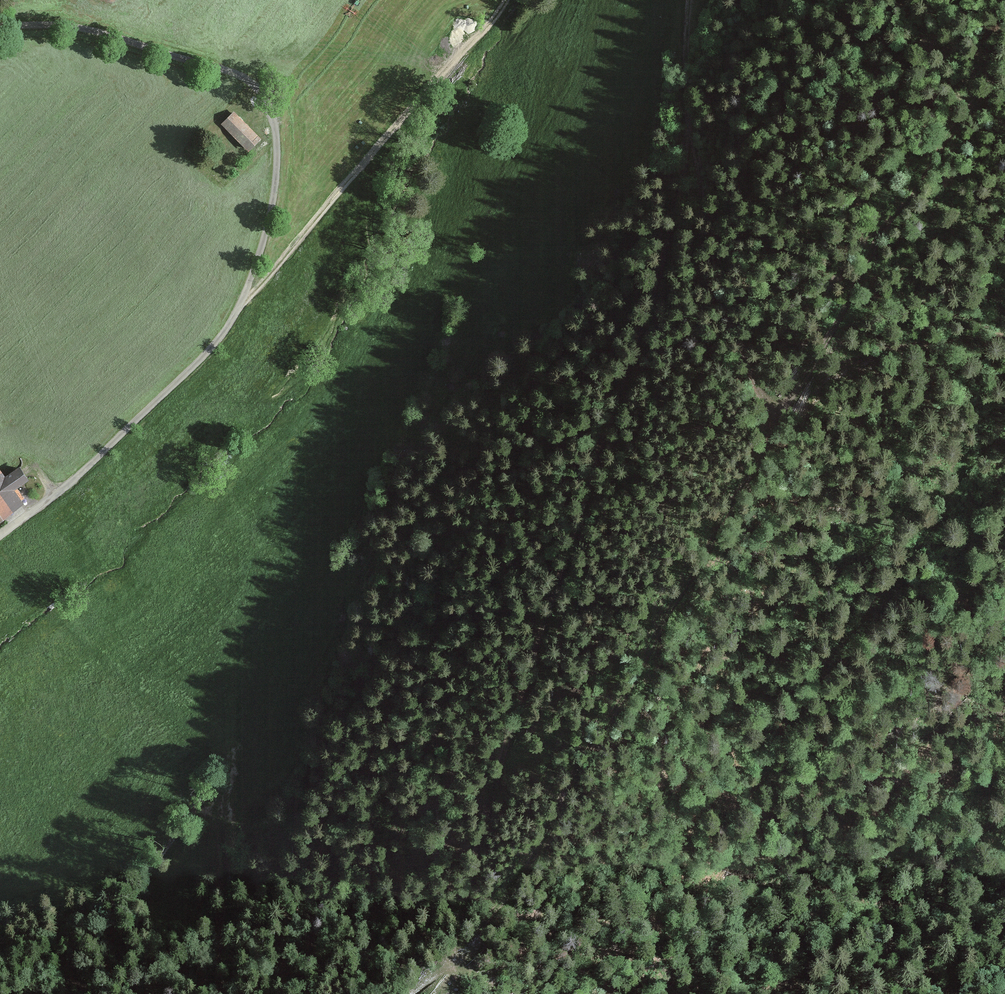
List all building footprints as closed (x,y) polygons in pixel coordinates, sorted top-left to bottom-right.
[(234,114),(224,125),(253,152),(263,142),(234,114)] [(15,503),(0,482),(0,513),(15,503)]
